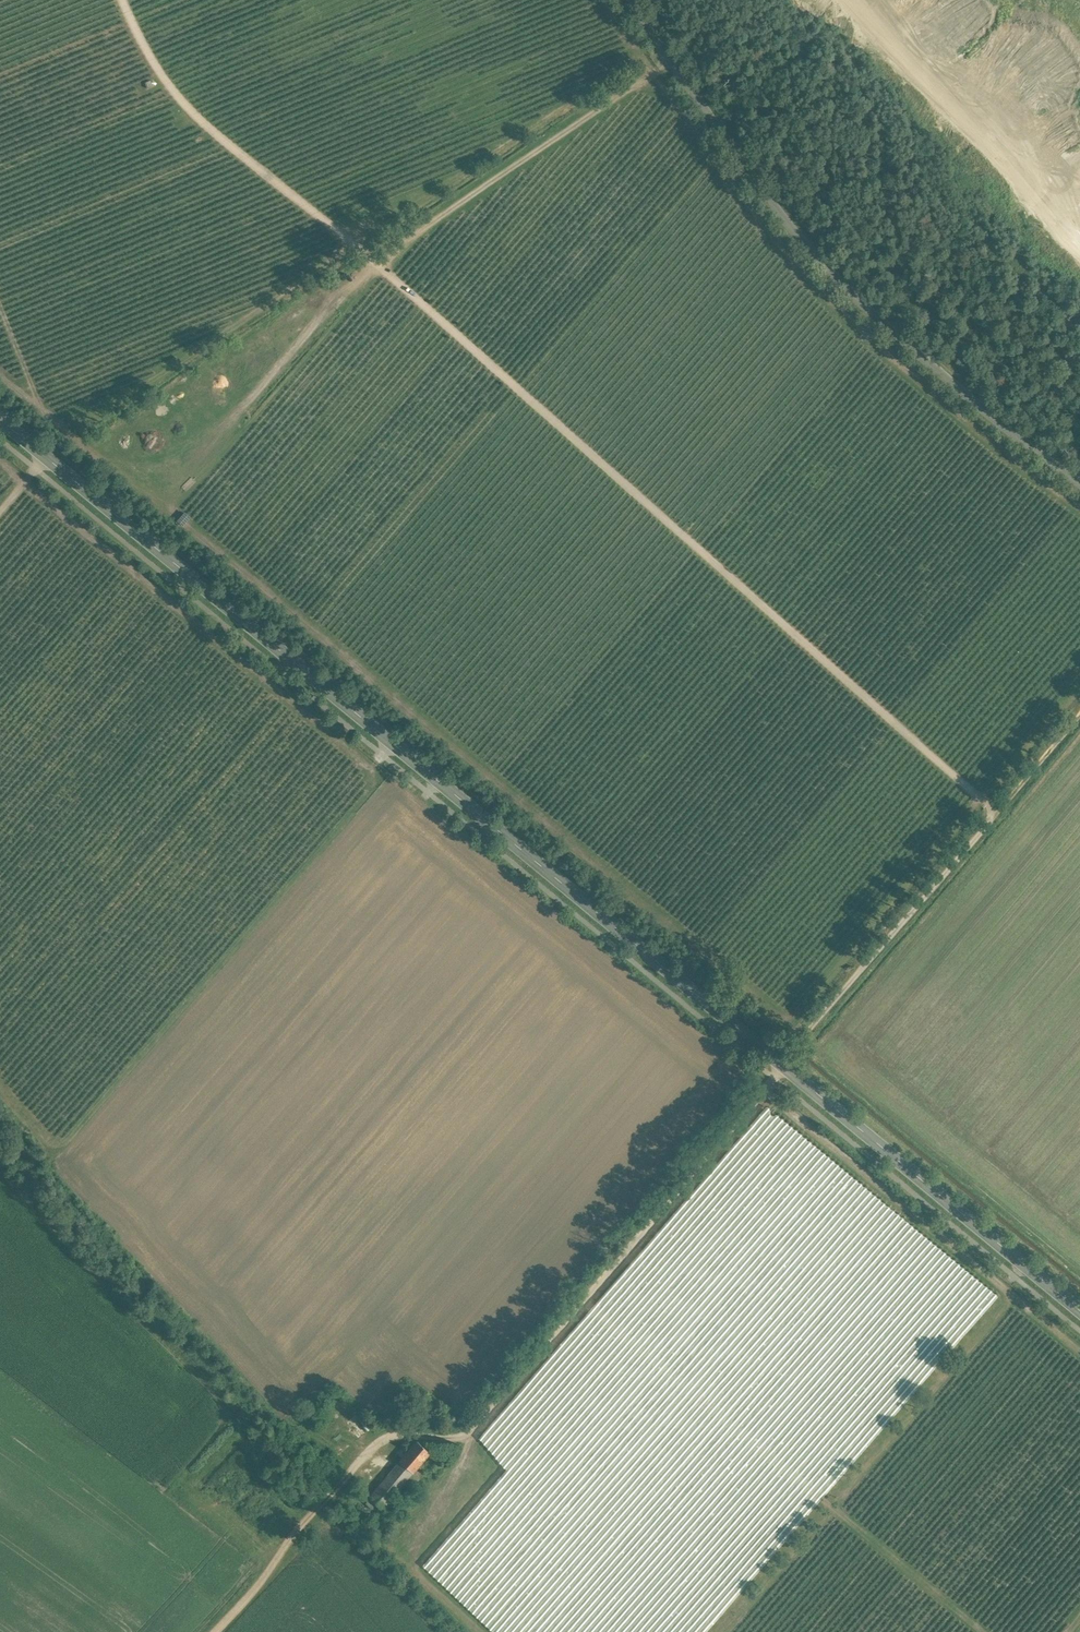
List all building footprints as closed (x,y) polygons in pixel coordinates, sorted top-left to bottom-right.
[(915,1229),(915,1335),(965,1335),(957,1329),(969,1329),(998,1292),(915,1229)] [(416,1437),(365,1494),(381,1509),(432,1452),(416,1437)]
